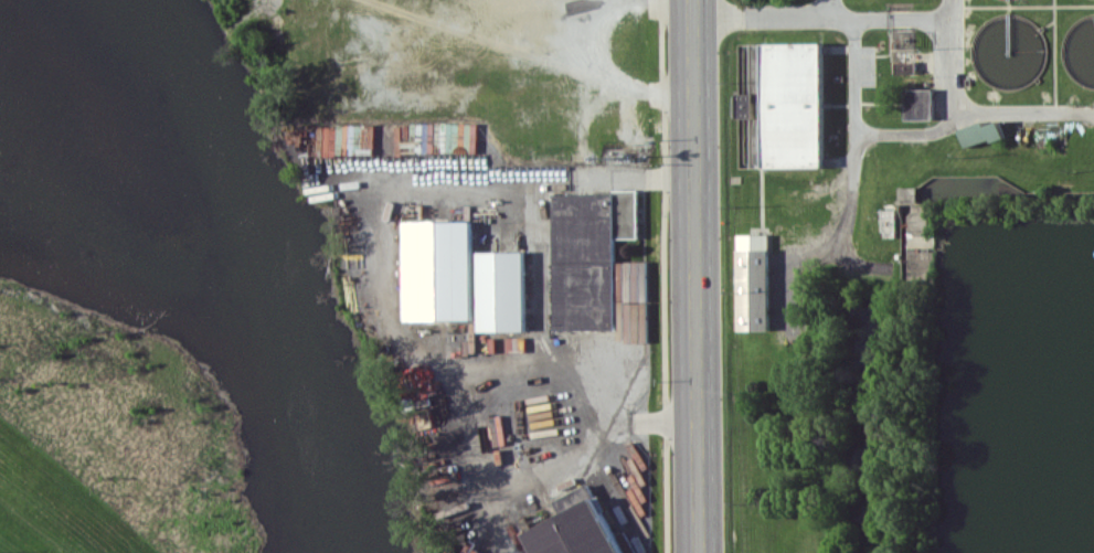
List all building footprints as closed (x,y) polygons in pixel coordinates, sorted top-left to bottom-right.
[(735,44),(822,44),(822,49),(822,167),(761,167),(736,167),(735,44)] [(894,62),(895,74),(916,73),(915,61),(894,62)] [(902,89),(931,88),(932,117),(903,118),(902,89)] [(956,131),(980,119),(983,125),(994,119),(1001,136),(991,141),(988,135),(963,147),(956,131)] [(549,193),(608,192),(633,192),(633,238),(607,238),(608,326),(550,326),(549,193)] [(399,224),(466,223),(467,320),(401,321),(399,224)] [(736,234),(761,234),(766,234),(767,328),(736,328),(736,234)] [(474,253),(521,252),(523,329),(476,331),(474,253)] [(594,499),(621,552),(528,552),(520,536),(594,499)]
